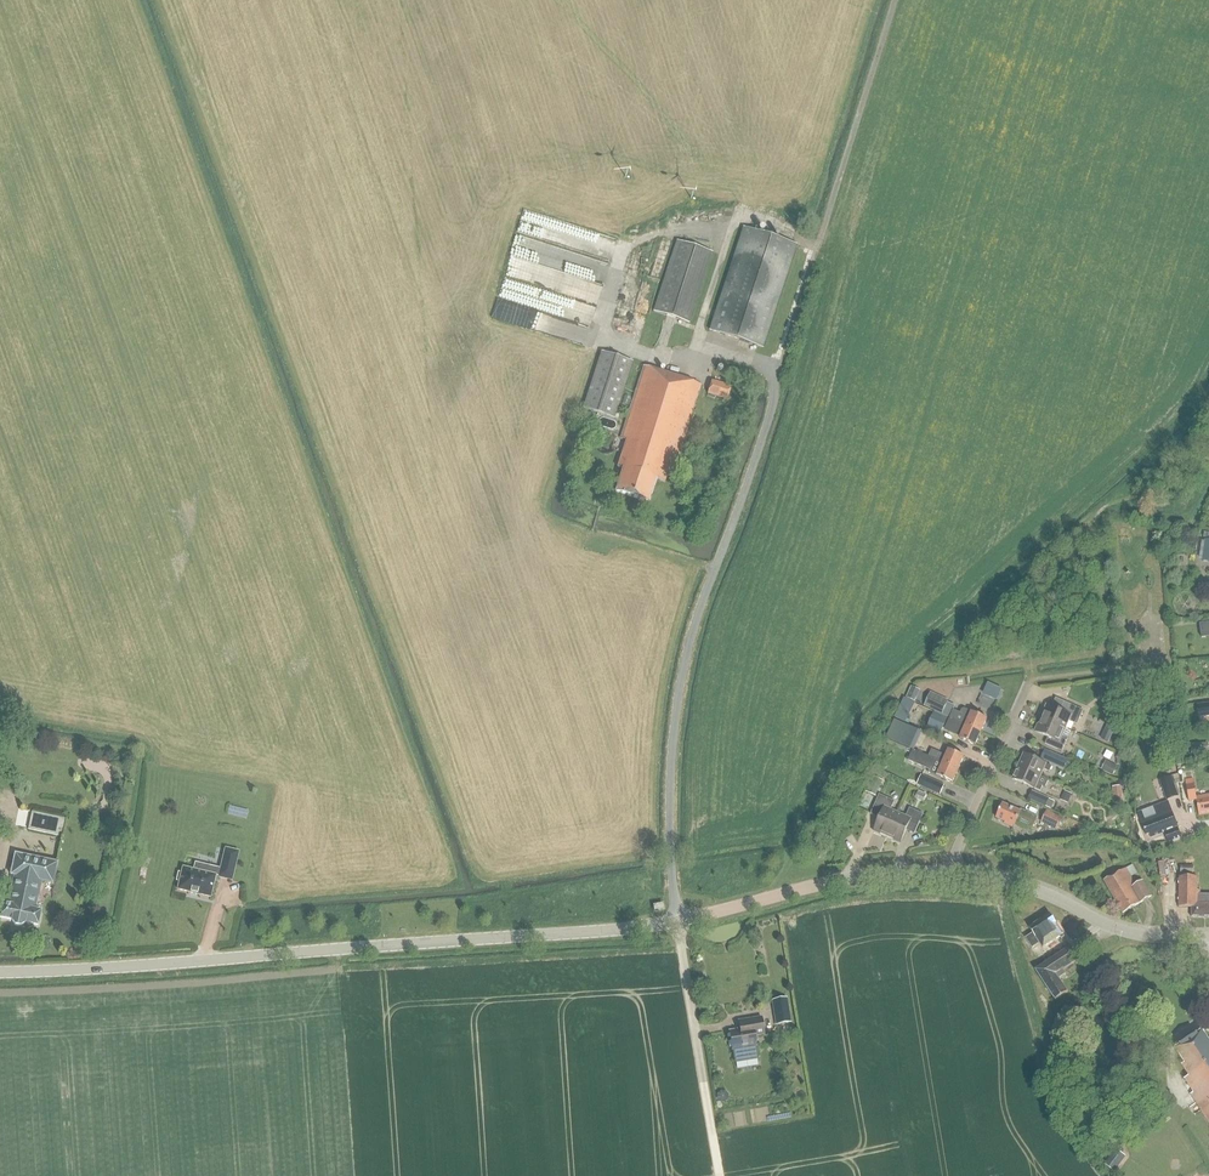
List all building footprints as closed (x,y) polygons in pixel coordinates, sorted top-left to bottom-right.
[(763,348),(796,246),(743,229),(709,331),(763,348)] [(713,252),(677,240),(653,311),(690,323),(713,252)] [(632,362),(600,351),(582,408),(613,418),(632,362)] [(649,502),(655,483),(656,480),(664,482),(667,472),(673,472),(701,384),(643,366),(620,439),(626,441),(618,468),(623,469),(615,491),(649,502)] [(732,387),(712,380),(708,393),(728,400),(732,387)] [(583,415),(580,423),(590,426),(593,418),(583,415)] [(1200,620),(1201,631),(1208,631),(1208,620),(1200,620)] [(911,687),(906,698),(915,702),(920,691),(911,687)] [(995,687),(990,698),(998,701),(1003,690),(995,687)] [(1113,689),(1102,690),(1103,701),(1114,700),(1113,689)] [(931,692),(924,706),(942,715),(947,703),(948,700),(931,692)] [(914,705),(906,702),(898,721),(906,725),(909,716),(910,716),(914,705)] [(953,710),(954,707),(947,703),(942,715),(949,718),(953,710)] [(1042,720),(1065,730),(1069,722),(1077,726),(1084,712),(1063,703),(1060,711),(1046,706),(1043,713),(1045,713),(1042,720)] [(1198,707),(1199,718),(1208,717),(1208,706),(1198,707)] [(949,718),(949,720),(980,733),(986,719),(963,709),(961,710),(960,713),(953,710),(949,718)] [(934,712),(927,728),(940,734),(948,718),(934,712)] [(980,733),(949,720),(945,731),(960,738),(960,740),(975,746),(980,733)] [(1071,732),(1065,730),(1042,720),(1039,726),(1037,725),(1034,732),(1048,738),(1045,745),(1062,753),(1068,740),(1067,739),(1071,732)] [(894,721),(886,738),(898,744),(901,736),(906,726),(894,721)] [(906,726),(901,736),(898,744),(910,749),(913,742),(918,731),(906,726)] [(1103,733),(1101,739),(1110,742),(1112,737),(1103,733)] [(1191,744),(1191,757),(1208,757),(1208,754),(1200,754),(1200,744),(1191,744)] [(926,758),(958,771),(963,758),(948,751),(945,757),(937,753),(929,750),(926,758)] [(1046,750),(1041,760),(1046,762),(1062,769),(1064,766),(1067,759),(1051,752),(1046,750)] [(958,771),(926,758),(911,752),(906,763),(928,772),(929,769),(938,772),(936,777),(952,783),(958,771)] [(1024,755),(1019,768),(1040,777),(1043,770),(1049,773),(1051,768),(1024,755)] [(1117,767),(1106,761),(1101,770),(1113,776),(1117,767)] [(1019,768),(1013,780),(1040,792),(1043,787),(1037,784),(1040,777),(1019,768)] [(944,785),(921,775),(917,785),(940,795),(944,785)] [(875,795),(882,781),(873,777),(866,792),(875,795)] [(1172,777),(1161,781),(1168,801),(1179,797),(1172,777)] [(1197,798),(1194,781),(1186,782),(1190,803),(1198,801),(1201,817),(1208,815),(1208,796),(1197,798)] [(1122,787),(1113,788),(1114,805),(1123,804),(1122,787)] [(1065,791),(1060,800),(1068,804),(1072,794),(1065,791)] [(927,796),(919,792),(916,800),(924,803),(927,796)] [(1051,800),(1033,792),(1029,800),(1047,808),(1052,810),(1055,802),(1050,800),(1051,800)] [(887,837),(898,814),(891,811),(895,803),(880,796),(871,815),(880,819),(874,833),(881,836),(881,834),(887,837)] [(1182,839),(1172,812),(1168,804),(1159,807),(1162,816),(1157,817),(1154,809),(1142,814),(1146,825),(1142,827),(1146,837),(1150,835),(1151,840),(1165,834),(1168,844),(1182,839)] [(1032,830),(1037,819),(1021,812),(1020,814),(1003,806),(996,820),(1006,825),(1006,827),(1012,830),(1013,827),(1015,828),(1017,824),(1032,830)] [(898,814),(887,837),(894,840),(894,842),(901,845),(907,831),(915,835),(923,815),(910,809),(906,818),(898,814)] [(1062,818),(1047,811),(1041,823),(1056,831),(1062,818)] [(27,831),(64,839),(67,822),(31,814),(27,831)] [(220,870),(195,864),(194,871),(183,869),(182,874),(179,873),(176,882),(180,883),(178,891),(211,899),(216,876),(219,877),(219,878),(232,880),(239,852),(225,849),(220,870)] [(24,857),(14,855),(10,877),(13,877),(8,903),(3,901),(0,913),(0,917),(12,920),(12,921),(15,925),(20,926),(25,923),(25,922),(38,925),(40,912),(37,912),(39,902),(36,901),(40,882),(54,885),(58,865),(24,857)] [(1159,861),(1162,875),(1170,874),(1168,860),(1159,861)] [(1181,866),(1181,874),(1193,874),(1193,866),(1181,866)] [(1123,915),(1152,898),(1143,882),(1135,886),(1126,869),(1105,881),(1123,915)] [(1208,919),(1208,895),(1200,896),(1200,891),(1198,891),(1198,878),(1180,878),(1180,908),(1192,908),(1193,919),(1208,919)] [(1043,948),(1062,936),(1055,925),(1056,924),(1050,915),(1030,928),(1033,933),(1023,940),(1030,950),(1039,943),(1043,948)] [(1063,970),(1079,959),(1071,947),(1035,970),(1055,1001),(1068,992),(1059,979),(1066,974),(1063,970)] [(775,1025),(791,1023),(787,998),(771,1000),(775,1025)] [(755,1036),(764,1035),(761,1017),(745,1020),(746,1028),(729,1031),(732,1050),(755,1046),(756,1046),(755,1036)] [(1175,1049),(1185,1063),(1182,1065),(1189,1076),(1185,1078),(1194,1092),(1191,1094),(1208,1121),(1208,1041),(1202,1031),(1175,1049)] [(755,1046),(732,1050),(734,1064),(757,1060),(755,1046)] [(716,1095),(716,1099),(720,1103),(724,1103),(728,1100),(728,1095),(725,1091),(720,1091),(716,1095)] [(1116,1150),(1108,1161),(1117,1167),(1125,1156),(1116,1150)]
